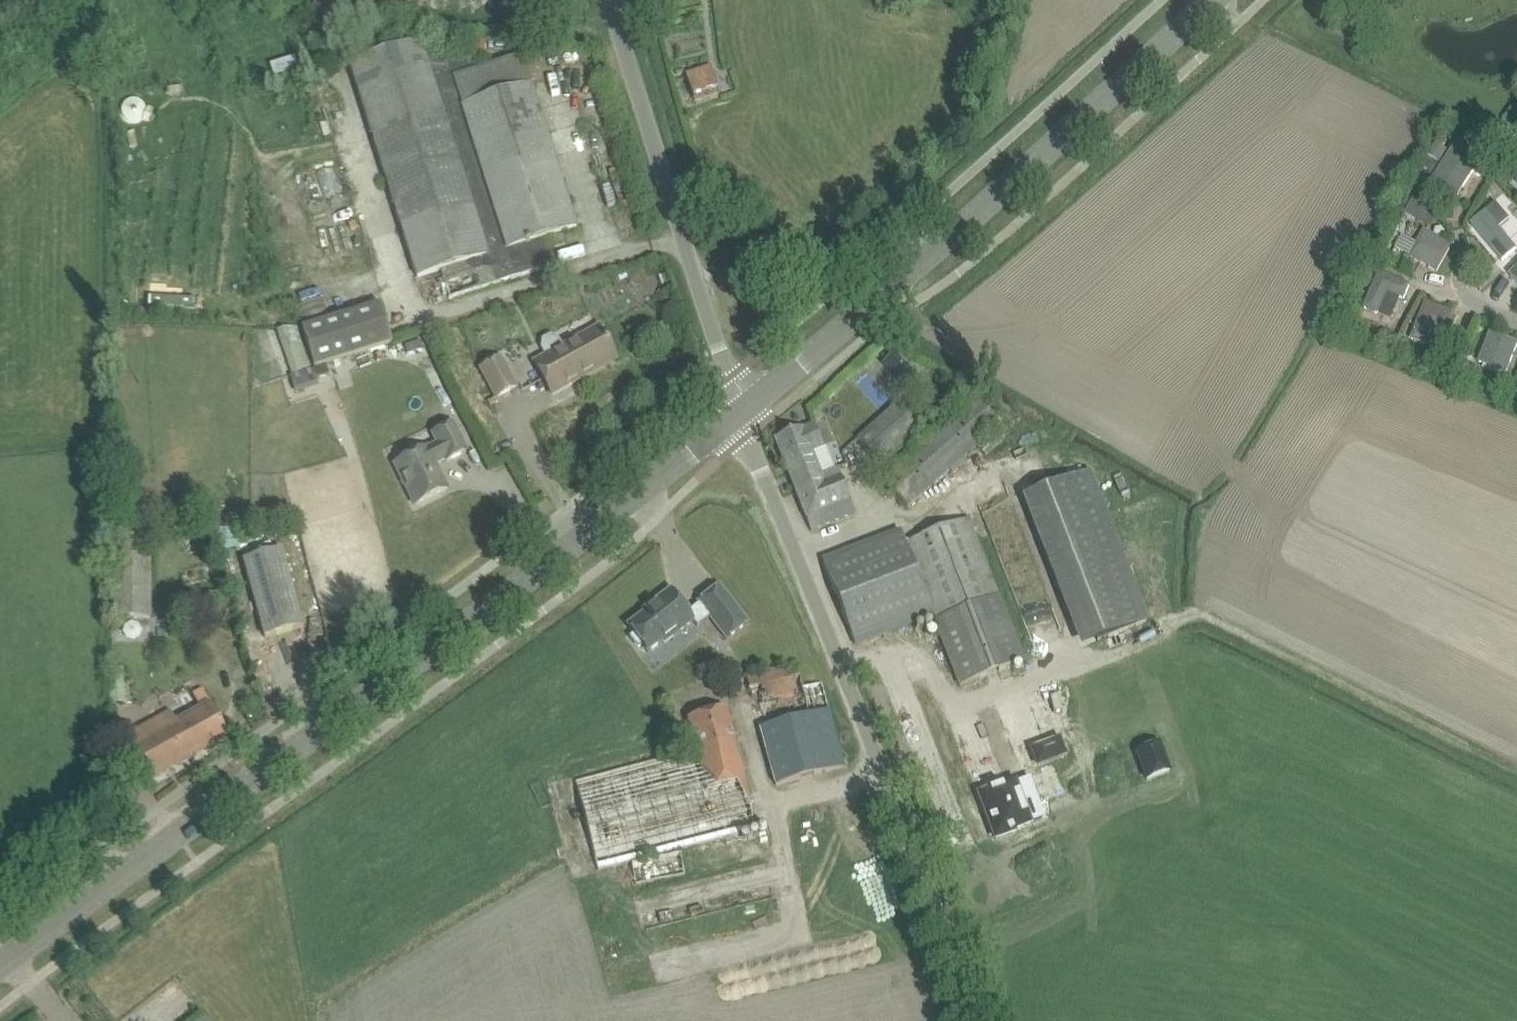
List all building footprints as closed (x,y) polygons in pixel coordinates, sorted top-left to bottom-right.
[(448,299),(534,272),(553,266),(544,238),(576,228),(522,56),(477,70),(470,49),(447,56),(443,44),(422,50),(420,42),(350,64),(418,279),(440,272),(448,299)] [(694,101),(713,95),(719,93),(710,69),(686,77),(694,101)] [(1473,172),(1481,176),(1485,169),(1477,164),(1482,157),(1457,142),(1434,179),(1458,195),(1473,172)] [(1437,145),(1429,157),(1439,163),(1446,151),(1437,145)] [(1417,203),(1410,214),(1422,221),(1429,211),(1417,203)] [(1508,219),(1494,204),(1470,225),(1502,261),(1516,249),(1498,228),(1508,219)] [(1453,246),(1424,229),(1409,256),(1437,273),(1453,246)] [(552,238),(555,247),(565,244),(562,235),(552,238)] [(1365,307),(1378,313),(1387,292),(1404,299),(1410,286),(1380,272),(1365,307)] [(1454,313),(1426,302),(1411,340),(1426,346),(1432,330),(1446,335),(1454,313)] [(302,329),(314,368),(326,364),(392,344),(380,305),(302,329)] [(1379,343),(1391,348),(1398,333),(1387,328),(1379,343)] [(534,362),(552,394),(581,378),(580,376),(615,357),(600,329),(565,349),(559,339),(551,336),(543,341),(541,349),(545,356),(534,362)] [(1506,373),(1516,346),(1516,343),(1491,333),(1479,362),(1506,373)] [(1444,364),(1455,369),(1462,354),(1450,349),(1444,364)] [(516,386),(500,357),(480,367),(497,398),(516,386)] [(326,364),(314,368),(315,369),(318,378),(329,375),(326,364)] [(290,376),(296,393),(320,386),(318,378),(315,369),(290,376)] [(908,507),(923,493),(975,446),(986,458),(1003,442),(992,430),(1000,423),(976,397),(883,479),(908,507)] [(879,464),(919,428),(897,403),(857,439),(879,464)] [(793,485),(821,474),(812,451),(824,446),(814,423),(775,439),(793,485)] [(466,451),(457,433),(453,425),(433,435),(438,444),(429,449),(428,447),(394,464),(415,505),(447,489),(434,464),(445,459),(446,461),(466,451)] [(821,474),(793,485),(811,531),(854,514),(836,468),(821,474)] [(1091,471),(1023,497),(1081,646),(1148,620),(1091,471)] [(905,540),(826,570),(854,642),(872,635),(932,612),(936,622),(960,685),(1022,661),(998,598),(968,522),(967,518),(906,542),(905,540)] [(152,617),(152,537),(113,537),(112,617),(152,617)] [(244,561),(265,637),(303,627),(282,550),(244,561)] [(748,623),(719,586),(698,602),(699,603),(687,612),(670,590),(643,611),(644,613),(627,626),(633,634),(629,637),(637,648),(641,645),(647,652),(662,641),(664,643),(693,621),(697,627),(709,617),(726,639),(748,623)] [(746,676),(751,695),(761,734),(764,733),(777,784),(825,772),(844,767),(822,684),(803,689),(796,663),(746,676)] [(175,722),(170,711),(166,713),(169,717),(129,739),(153,782),(229,739),(209,703),(175,722)] [(697,754),(574,785),(595,871),(725,839),(726,845),(739,843),(737,835),(756,830),(725,709),(688,719),(697,754)] [(1058,740),(1032,750),(1038,765),(1064,755),(1058,740)] [(1159,744),(1136,752),(1147,780),(1169,772),(1159,744)] [(991,804),(983,806),(995,839),(1014,832),(1013,830),(1045,818),(1044,817),(1029,823),(1021,800),(1036,795),(1030,778),(1015,783),(1003,787),(1003,785),(986,791),(991,804)] [(636,887),(639,886),(686,876),(681,853),(632,863),(636,887)]
